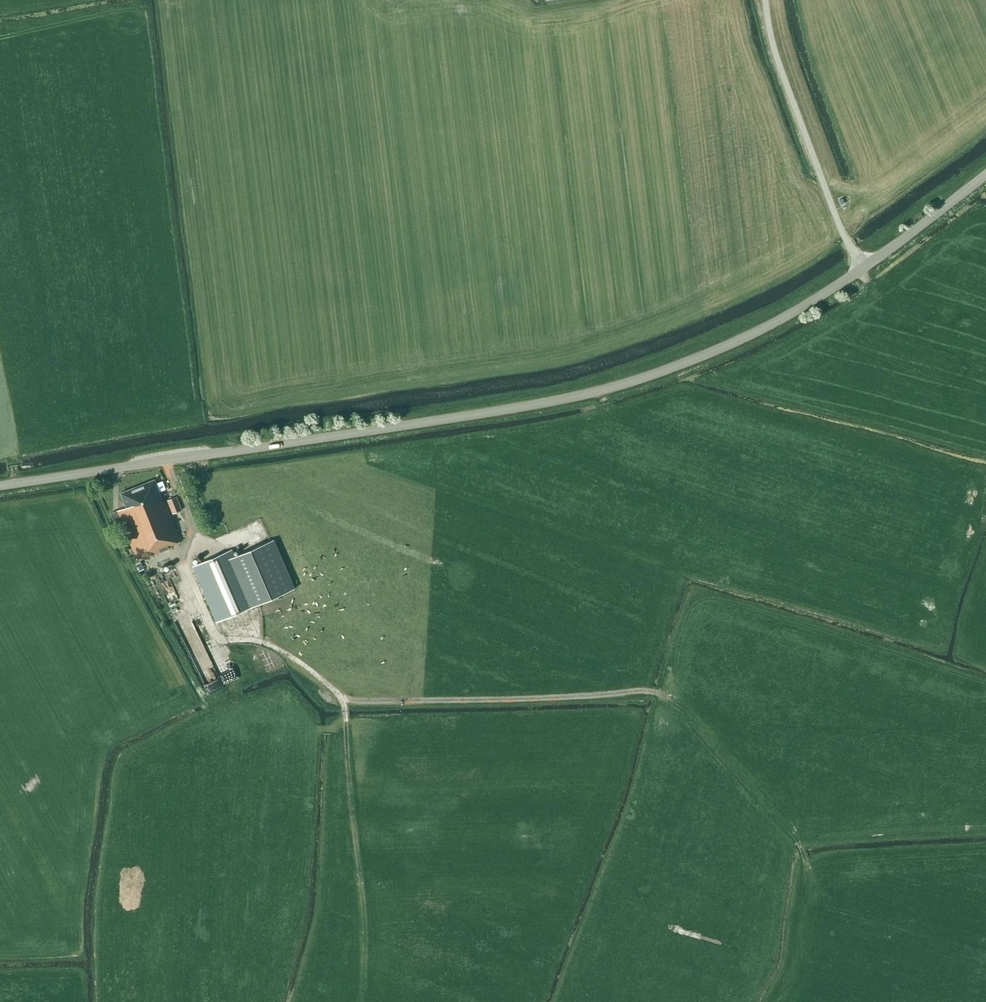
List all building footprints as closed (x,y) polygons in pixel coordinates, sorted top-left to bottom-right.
[(841,209),(844,217),(849,215),(846,207),(841,209)] [(163,502),(154,479),(121,493),(126,507),(111,513),(115,524),(122,521),(137,561),(173,547),(172,545),(181,541),(165,501),(163,502)] [(182,510),(177,496),(167,500),(173,514),(182,510)] [(292,581),(271,533),(193,566),(217,622),(256,605),(253,598),(292,581)] [(194,656),(204,676),(214,671),(212,666),(206,669),(199,654),(194,656)]
